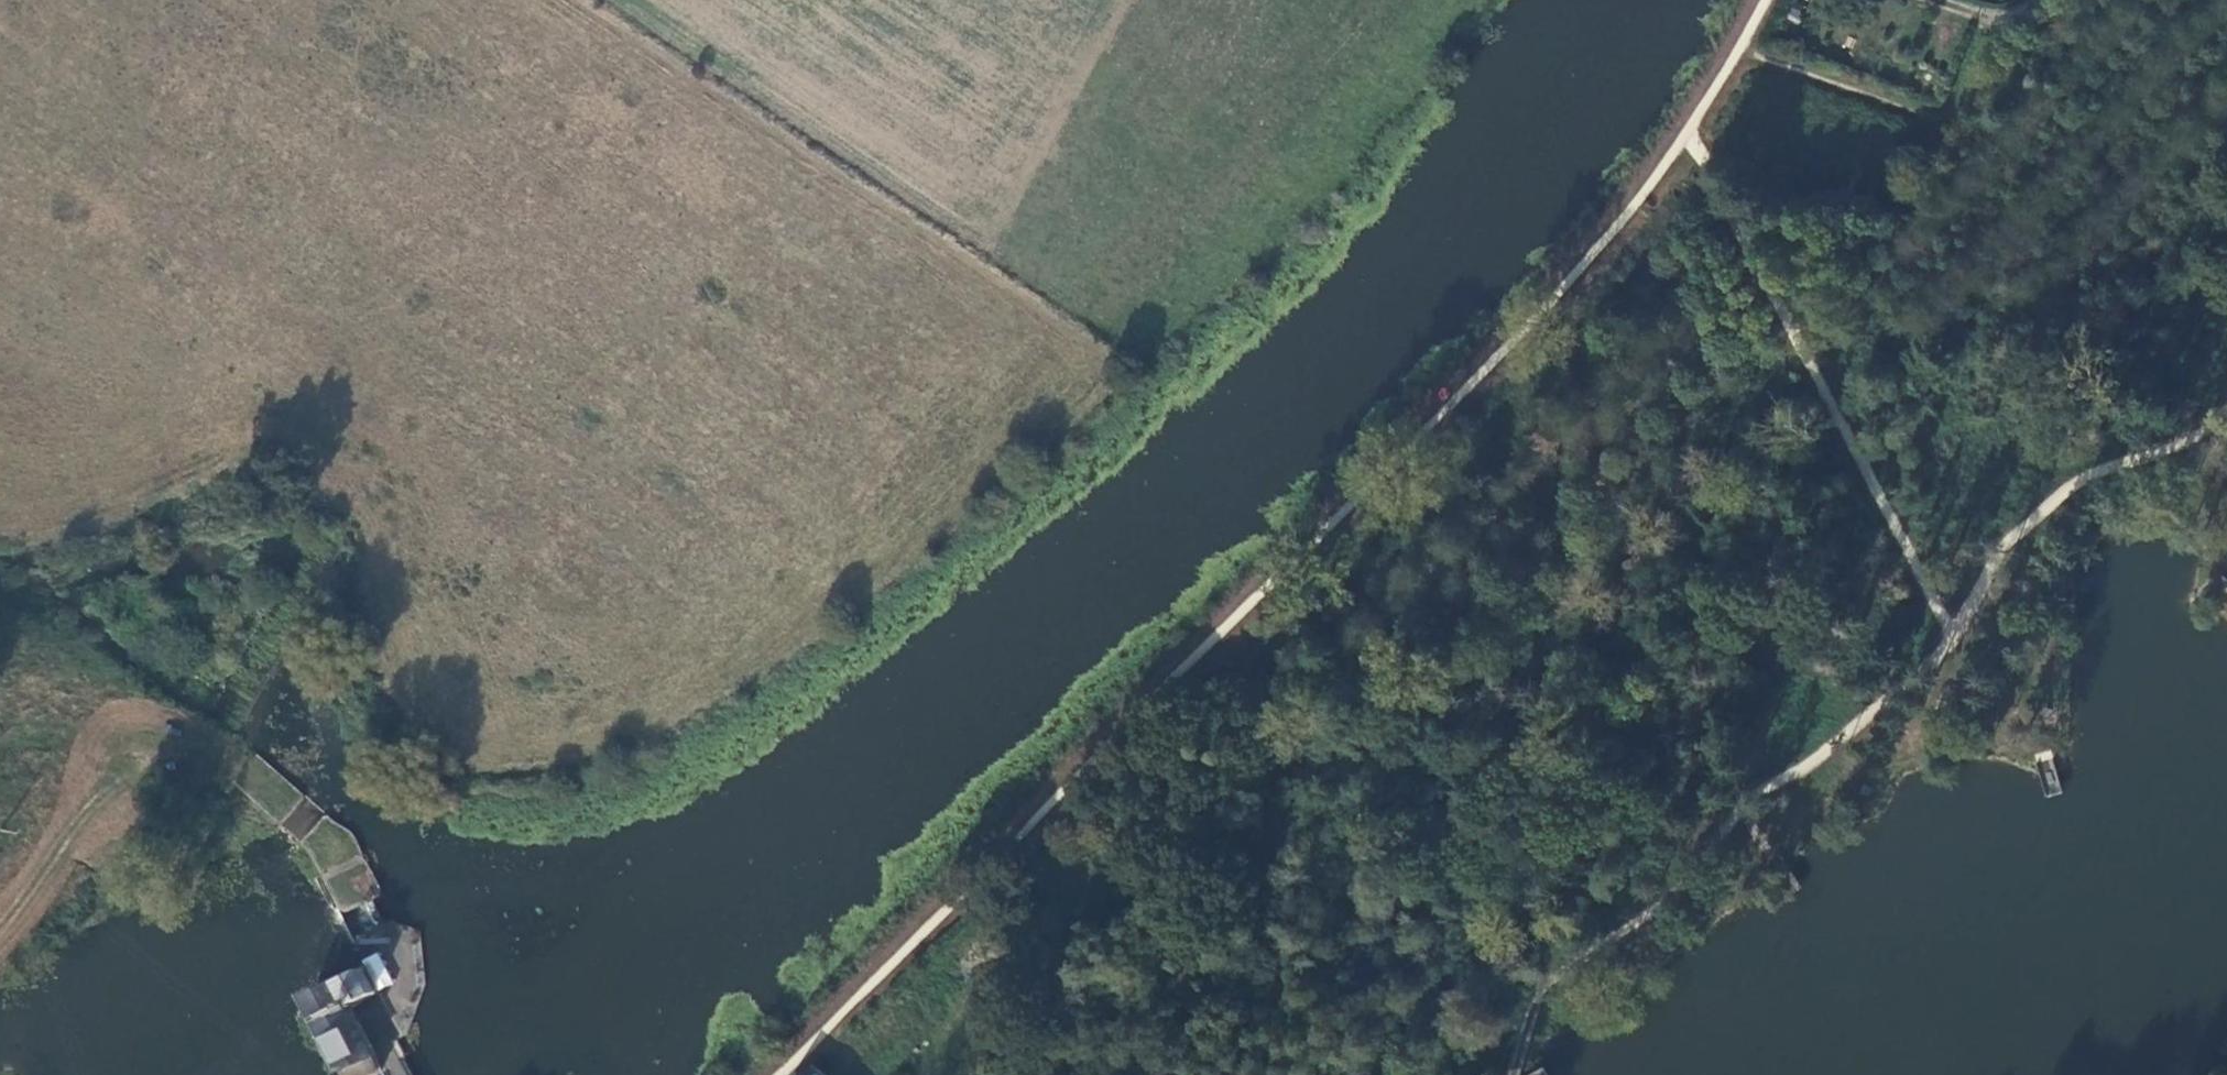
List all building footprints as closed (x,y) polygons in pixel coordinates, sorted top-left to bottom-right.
[(315,1003),(352,1074),(391,1074),(394,1074),(363,1012),(390,1000),(378,973),(315,1003)] [(815,1067),(807,1074),(825,1074),(815,1067)]
